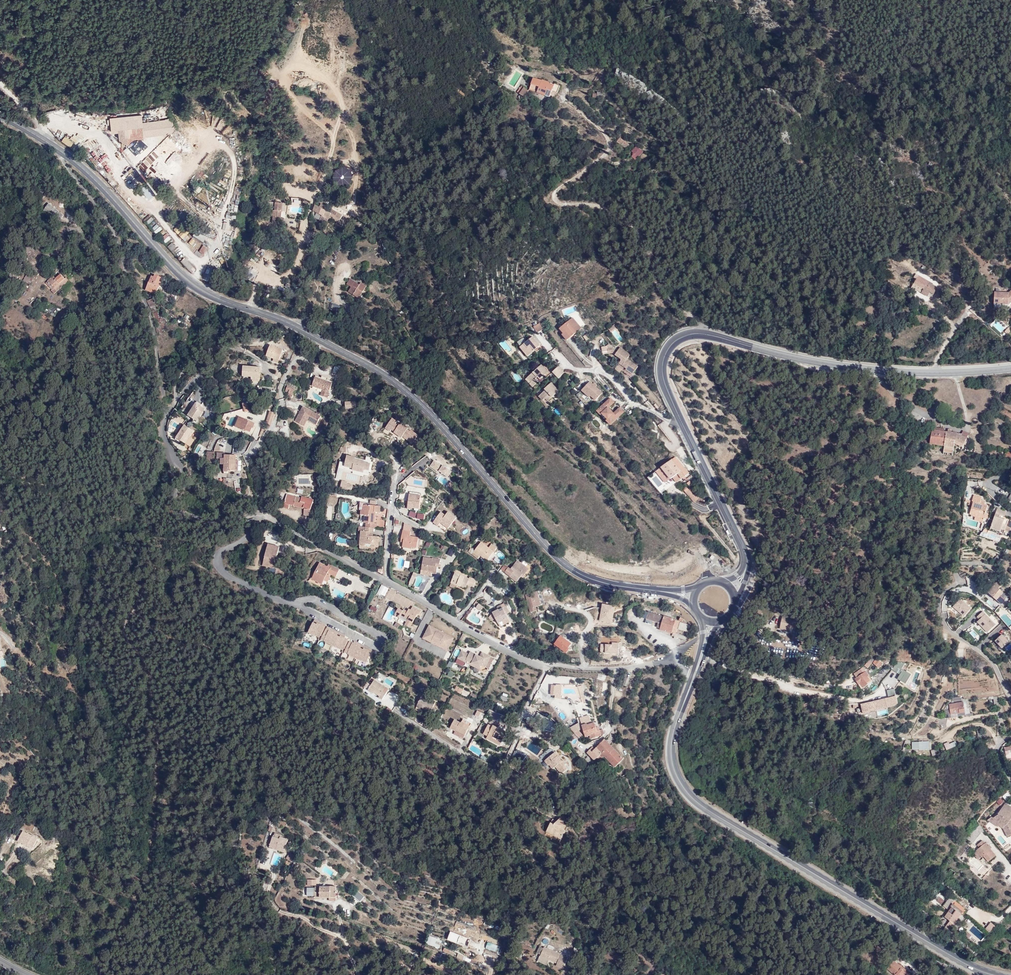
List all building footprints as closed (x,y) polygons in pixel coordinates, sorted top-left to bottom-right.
[(530,91),(544,96),(546,96),(550,83),(545,81),(544,82),(534,80),(530,91)] [(555,92),(560,93),(562,87),(561,86),(557,84),(556,85),(550,83),(546,96),(553,99),(555,92)] [(520,96),(527,100),(529,93),(523,89),(520,96)] [(165,122),(136,126),(137,133),(142,133),(143,140),(164,137),(164,135),(171,134),(175,129),(171,120),(165,121),(165,122)] [(66,136),(76,145),(79,141),(69,132),(66,136)] [(133,151),(142,142),(137,137),(128,146),(133,151)] [(177,157),(187,159),(190,143),(176,140),(173,153),(178,153),(177,157)] [(644,147),(651,152),(655,145),(648,140),(644,147)] [(66,141),(63,145),(69,149),(72,151),(74,147),(66,141)] [(149,149),(142,142),(133,151),(131,153),(137,160),(149,149)] [(636,145),(631,151),(633,153),(631,156),(636,160),(643,151),(636,145)] [(351,184),(350,167),(333,168),(334,185),(351,184)] [(183,186),(188,178),(184,175),(179,183),(183,186)] [(147,198),(154,193),(146,180),(139,184),(147,198)] [(55,217),(59,212),(49,202),(44,207),(55,217)] [(281,226),(282,220),(283,206),(278,205),(278,203),(276,203),(276,205),(268,204),(268,213),(269,213),(269,215),(269,218),(270,219),(273,219),(273,226),(281,226)] [(320,223),(323,224),(328,213),(320,209),(319,211),(315,209),(314,213),(323,218),(320,223)] [(58,210),(53,214),(57,218),(62,215),(58,210)] [(328,213),(323,224),(327,226),(333,216),(328,213)] [(149,214),(143,219),(148,224),(154,219),(149,214)] [(158,223),(152,228),(156,234),(162,230),(158,223)] [(179,237),(184,232),(180,228),(175,233),(179,237)] [(211,235),(201,229),(194,239),(204,245),(211,235)] [(184,242),(191,235),(187,231),(180,238),(184,242)] [(166,233),(161,238),(166,243),(171,238),(166,233)] [(186,261),(183,264),(193,275),(196,272),(186,261)] [(225,275),(216,271),(211,286),(219,290),(225,275)] [(54,293),(68,281),(60,272),(54,277),(53,275),(44,282),(54,293)] [(27,273),(22,280),(27,283),(32,277),(27,273)] [(258,276),(253,273),(252,278),(250,282),(253,284),(258,276)] [(935,283),(925,278),(921,284),(925,287),(931,291),(930,292),(934,295),(935,293),(938,289),(933,287),(935,283)] [(153,296),(164,299),(166,291),(165,291),(167,282),(162,280),(161,283),(157,282),(153,296)] [(350,293),(361,299),(363,295),(366,290),(368,292),(369,289),(367,288),(368,287),(363,284),(361,286),(352,280),(349,285),(353,288),(350,293)] [(994,303),(1010,303),(1010,290),(994,291),(994,303)] [(338,311),(340,305),(332,302),(330,309),(338,311)] [(157,312),(161,332),(166,331),(162,312),(163,311),(161,305),(155,306),(157,312)] [(586,333),(577,323),(565,334),(568,338),(567,340),(573,345),(586,333)] [(547,333),(543,328),(538,331),(543,336),(547,333)] [(538,341),(530,348),(532,350),(528,354),(534,361),(546,350),(538,341)] [(611,353),(611,345),(602,346),(602,354),(611,353)] [(261,359),(268,362),(274,364),(278,353),(266,348),(261,359)] [(633,371),(640,375),(644,370),(632,363),(635,358),(625,352),(623,355),(617,353),(613,354),(614,358),(618,358),(627,363),(625,368),(633,372),(633,371)] [(546,369),(532,381),(536,385),(534,387),(538,390),(553,376),(546,369)] [(569,377),(563,371),(558,376),(564,382),(569,377)] [(248,383),(256,383),(255,372),(238,372),(238,383),(248,383)] [(322,397),(326,382),(309,377),(307,385),(318,388),(316,395),(322,397)] [(601,391),(598,387),(595,385),(586,393),(593,401),(595,399),(600,404),(607,397),(601,391)] [(563,395),(556,388),(550,393),(551,394),(544,400),(548,405),(550,403),(553,405),(563,395)] [(618,406),(614,403),(601,415),(614,429),(628,416),(624,412),(618,418),(616,416),(614,417),(612,416),(614,414),(612,412),(618,406)] [(302,416),(314,422),(317,415),(299,406),(292,421),(298,424),(302,416)] [(205,414),(196,408),(189,420),(196,426),(205,414)] [(271,414),(266,413),(262,426),(267,428),(271,414)] [(313,423),(314,422),(302,416),(298,424),(300,425),(303,419),(313,423)] [(392,436),(399,441),(400,440),(411,446),(416,438),(409,434),(408,435),(405,433),(404,434),(397,429),(396,430),(393,428),(394,426),(389,423),(383,432),(388,436),(389,433),(392,436)] [(174,424),(172,427),(179,432),(181,428),(174,424)] [(251,429),(237,424),(233,435),(242,439),(242,436),(248,438),(251,429)] [(178,440),(187,446),(190,439),(194,433),(185,427),(178,440)] [(966,448),(969,439),(961,437),(961,435),(937,430),(933,442),(932,446),(947,448),(945,455),(953,457),(957,446),(966,448)] [(190,439),(187,446),(191,449),(195,442),(190,439)] [(931,448),(932,446),(933,442),(921,439),(919,444),(931,448)] [(237,474),(237,458),(227,458),(227,476),(231,476),(231,475),(237,474)] [(443,484),(453,471),(434,458),(429,466),(441,474),(437,480),(443,484)] [(679,460),(663,469),(664,470),(672,481),(675,479),(679,486),(691,478),(679,460)] [(365,466),(348,461),(344,471),(363,478),(366,468),(364,468),(365,466)] [(672,481),(664,470),(658,474),(665,485),(672,481)] [(975,512),(983,515),(987,516),(989,512),(987,511),(987,512),(984,511),(988,503),(980,500),(982,494),(974,491),(972,497),(974,497),(969,510),(975,512)] [(691,494),(690,492),(685,495),(691,503),(695,500),(691,494)] [(307,510),(303,508),(302,509),(298,507),(299,504),(291,501),(286,513),(292,515),(293,511),(305,515),(307,510)] [(407,503),(406,517),(410,518),(411,516),(418,517),(419,504),(407,503)] [(694,508),(706,526),(711,523),(699,505),(694,508)] [(1006,511),(997,507),(988,528),(997,533),(998,531),(1001,533),(1003,528),(1009,531),(1010,527),(1005,524),(1007,520),(998,515),(999,513),(1004,515),(1006,511)] [(363,522),(362,530),(357,529),(356,533),(371,535),(374,535),(374,531),(372,530),(373,519),(377,519),(378,513),(373,513),(373,512),(362,511),(361,517),(358,517),(358,521),(363,522)] [(455,525),(447,520),(444,523),(439,520),(431,529),(436,533),(439,530),(446,536),(455,525)] [(358,538),(356,552),(362,553),(363,551),(368,552),(368,554),(375,555),(376,544),(370,543),(367,543),(367,538),(371,539),(371,535),(356,533),(356,537),(358,538)] [(401,538),(399,545),(402,546),(401,550),(400,554),(409,556),(409,555),(414,556),(416,546),(407,544),(408,539),(401,538)] [(273,568),(279,545),(268,542),(262,565),(273,568)] [(452,556),(455,550),(450,547),(447,554),(452,556)] [(478,563),(485,568),(492,560),(487,556),(480,550),(472,559),(469,556),(466,560),(475,567),(478,563)] [(311,579),(326,585),(330,574),(336,576),(339,569),(319,560),(311,579)] [(419,578),(423,579),(430,580),(430,581),(434,582),(435,575),(437,575),(438,567),(430,566),(421,565),(419,578)] [(514,589),(516,588),(521,581),(522,582),(526,576),(519,570),(516,567),(508,576),(506,575),(502,580),(514,589)] [(519,570),(526,576),(528,577),(531,574),(521,567),(519,570)] [(452,581),(448,591),(453,593),(463,597),(464,593),(470,595),(473,588),(467,585),(467,587),(452,581)] [(975,583),(971,587),(977,592),(981,586),(975,583)] [(384,596),(389,588),(381,584),(377,593),(384,596)] [(999,590),(994,586),(984,597),(998,609),(1002,604),(997,599),(1000,596),(996,594),(999,590)] [(386,599),(399,603),(402,594),(389,590),(386,599)] [(542,611),(537,597),(534,600),(538,613),(542,611)] [(964,617),(972,608),(960,598),(952,607),(964,617)] [(534,600),(533,599),(523,603),(525,609),(534,600)] [(538,613),(534,600),(525,609),(528,621),(535,619),(533,614),(538,613)] [(611,621),(614,605),(602,603),(599,619),(611,621)] [(408,611),(398,606),(394,614),(405,621),(403,624),(410,628),(420,609),(411,604),(408,611)] [(974,617),(986,632),(995,625),(984,610),(974,617)] [(1010,625),(1010,620),(1003,610),(998,614),(1008,627),(1010,625)] [(494,616),(494,617),(496,619),(492,621),(489,622),(494,633),(499,630),(505,627),(498,614),(494,616)] [(657,633),(661,634),(660,635),(678,641),(680,634),(682,627),(664,621),(651,617),(648,625),(658,628),(657,633)] [(801,625),(802,621),(791,617),(787,630),(796,633),(797,630),(802,631),(804,626),(801,625)] [(312,619),(308,633),(321,637),(325,623),(312,619)] [(442,648),(448,651),(455,638),(443,632),(442,635),(432,630),(434,627),(430,625),(425,633),(429,635),(428,638),(439,643),(440,641),(444,643),(442,648)] [(367,662),(372,648),(325,628),(320,640),(344,650),(343,652),(367,662)] [(425,633),(423,638),(442,648),(444,643),(440,641),(439,643),(428,638),(429,635),(425,633)] [(1002,647),(1009,640),(1002,633),(995,639),(1002,647)] [(572,651),(560,643),(553,651),(566,661),(569,656),(569,655),(572,651)] [(482,665),(489,668),(494,658),(482,652),(479,659),(475,657),(477,655),(471,651),(469,654),(466,652),(465,654),(461,652),(458,658),(466,662),(468,663),(469,661),(481,667),(482,665)] [(344,652),(342,656),(351,660),(353,656),(344,652)] [(458,658),(456,662),(464,666),(466,662),(458,658)] [(898,679),(907,682),(911,672),(902,669),(898,679)] [(865,678),(868,682),(875,677),(872,673),(865,678)] [(875,677),(868,682),(866,683),(873,693),(884,685),(877,676),(875,677)] [(367,689),(382,698),(389,688),(374,678),(367,689)] [(461,694),(464,689),(457,686),(455,690),(461,694)] [(422,695),(417,705),(420,707),(421,706),(426,709),(425,711),(428,713),(428,714),(432,716),(435,709),(432,707),(435,702),(422,695)] [(896,695),(860,702),(862,713),(886,709),(886,707),(898,704),(896,695)] [(960,716),(958,701),(943,704),(945,718),(960,716)] [(482,718),(485,713),(477,710),(475,714),(482,718)] [(939,726),(941,719),(934,717),(932,724),(939,726)] [(464,735),(469,726),(461,721),(460,723),(454,720),(450,728),(455,731),(456,730),(459,732),(464,735)] [(590,736),(591,739),(599,736),(601,735),(599,727),(597,728),(596,724),(595,724),(595,723),(587,725),(587,724),(582,725),(585,738),(590,736)] [(498,738),(502,741),(506,733),(502,731),(501,732),(496,730),(497,728),(493,726),(492,728),(488,725),(483,733),(488,736),(496,740),(498,738)] [(568,739),(573,745),(579,740),(575,734),(568,739)] [(500,745),(502,741),(498,738),(496,740),(488,736),(486,738),(500,745)] [(921,739),(912,738),(912,739),(904,738),(903,745),(910,746),(910,747),(920,748),(921,739)] [(603,754),(612,745),(607,739),(594,752),(592,751),(588,753),(596,761),(597,761),(598,760),(603,754)] [(955,740),(944,743),(946,749),(957,746),(955,740)] [(626,757),(612,745),(603,754),(607,757),(616,767),(626,757)] [(556,753),(545,761),(549,766),(550,765),(553,769),(556,767),(562,774),(568,770),(565,766),(567,764),(564,761),(563,762),(561,760),(556,753)] [(607,757),(603,754),(598,760),(601,762),(607,757)] [(1010,835),(1010,822),(1009,821),(1010,818),(1010,811),(1003,806),(998,814),(999,815),(993,818),(998,822),(997,824),(999,825),(1004,828),(1008,837),(1010,835)] [(992,817),(988,820),(998,827),(999,825),(997,824),(998,822),(993,818),(992,817)] [(564,821),(560,819),(557,822),(556,823),(554,822),(552,821),(546,832),(561,840),(563,835),(561,832),(567,826),(564,824),(564,823),(564,821)] [(981,832),(984,829),(980,824),(979,823),(967,838),(972,843),(981,832)] [(43,837),(25,828),(20,840),(38,848),(43,837)] [(273,833),(268,847),(284,852),(289,838),(273,833)] [(996,855),(984,840),(978,844),(980,847),(977,850),(982,857),(984,856),(988,861),(996,855)] [(285,858),(292,863),(296,856),(290,852),(285,858)] [(321,886),(315,886),(315,897),(330,897),(336,897),(336,893),(338,893),(338,891),(336,890),(336,886),(331,886),(331,887),(321,887),(321,886)] [(365,897),(357,889),(352,895),(361,902),(365,897)] [(964,916),(968,911),(955,900),(953,903),(954,904),(952,907),(953,908),(945,918),(954,925),(957,921),(963,914),(964,916)] [(472,939),(452,932),(450,938),(470,945),(472,939)] [(439,948),(442,940),(429,935),(426,944),(439,948)] [(485,948),(499,952),(501,946),(487,942),(485,948)] [(556,966),(563,969),(568,958),(544,947),(544,948),(543,950),(540,956),(557,964),(556,966)] [(895,959),(889,966),(899,974),(909,974),(911,973),(895,959)]
